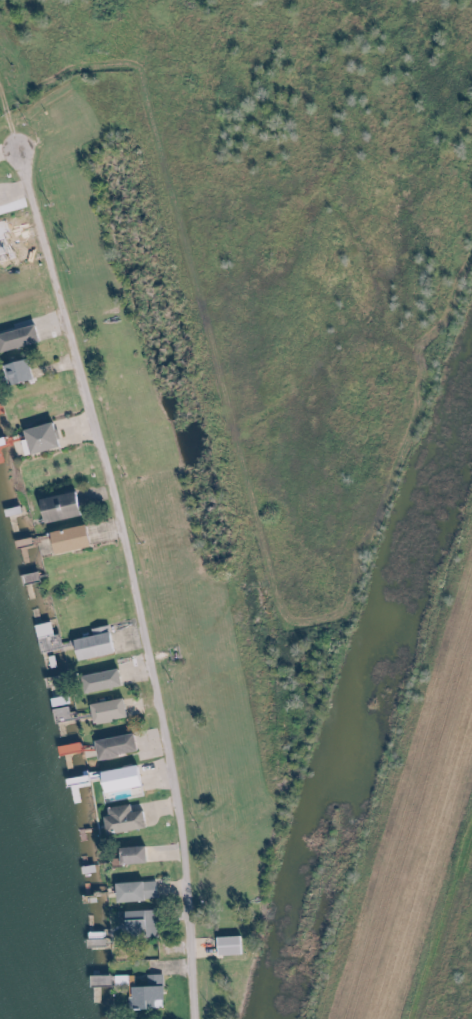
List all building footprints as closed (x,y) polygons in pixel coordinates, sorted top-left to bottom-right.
[(8,351),(48,343),(44,325),(4,333),(8,351)] [(40,380),(37,359),(13,363),(17,384),(40,380)] [(34,455),(68,446),(61,422),(33,429),(35,438),(30,440),(34,455)] [(54,523),(92,515),(87,490),(49,499),(54,523)] [(59,532),(64,554),(99,545),(94,524),(59,532)] [(58,621),(41,625),(47,653),(65,649),(58,621)] [(97,628),(98,636),(84,639),(87,659),(124,653),(121,631),(115,632),(114,626),(97,628)] [(94,693),(130,685),(126,668),(91,676),(94,693)] [(97,704),(101,724),(135,717),(131,697),(97,704)] [(105,758),(145,753),(143,734),(103,739),(105,758)] [(151,788),(150,767),(111,769),(112,790),(151,788)] [(116,834),(155,828),(152,810),(140,812),(138,804),(112,809),(116,834)] [(128,864),(155,863),(154,846),(128,848),(128,864)] [(124,883),(125,901),(163,900),(162,882),(124,883)] [(126,911),(127,935),(163,933),(162,910),(126,911)] [(224,955),(248,954),(247,936),(223,937),(224,955)] [(98,976),(98,987),(120,986),(120,985),(135,985),(134,975),(98,976)] [(152,987),(141,987),(142,997),(135,998),(135,1009),(161,1008),(161,1001),(170,1001),(169,975),(152,975),(152,987)]
